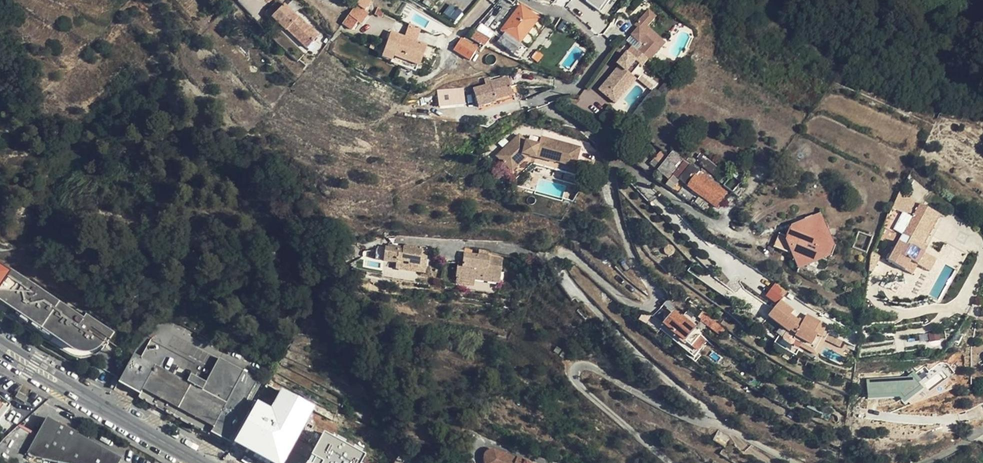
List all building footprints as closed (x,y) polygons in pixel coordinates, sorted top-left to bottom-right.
[(371,0),(361,0),(358,5),(365,10),(372,1),(371,0)] [(616,0),(586,0),(604,15),(616,0)] [(271,20),(284,7),(279,2),(266,15),(271,20)] [(443,13),(455,23),(463,12),(451,3),(443,13)] [(356,5),(343,24),(352,30),(358,21),(362,23),(368,14),(356,5)] [(297,20),(284,7),(271,20),(285,34),(287,32),(306,51),(318,38),(298,18),(297,20)] [(539,20),(521,7),(502,32),(505,35),(498,44),(510,53),(515,57),(522,47),(520,45),(539,20)] [(655,63),(667,48),(661,43),(663,39),(657,34),(654,38),(643,29),(647,25),(649,27),(655,19),(648,13),(630,35),(640,44),(642,42),(646,44),(644,47),(639,53),(637,51),(632,58),(629,55),(623,62),(624,63),(619,69),(604,87),(616,98),(632,77),(635,80),(644,68),(647,70),(654,62),(655,63)] [(406,38),(416,41),(421,28),(411,24),(406,38)] [(654,38),(657,34),(649,27),(647,25),(643,29),(654,38)] [(478,32),(472,38),(484,48),(490,41),(478,32)] [(424,56),(428,46),(416,41),(406,38),(391,33),(383,56),(393,59),(392,62),(417,71),(419,64),(422,65),(424,56)] [(661,43),(667,48),(670,45),(663,39),(661,43)] [(471,61),(477,50),(461,40),(454,51),(471,61)] [(510,53),(498,44),(496,46),(508,55),(510,53)] [(436,48),(428,46),(424,56),(433,59),(436,48)] [(522,47),(515,57),(520,60),(527,50),(522,47)] [(538,53),(533,60),(538,63),(543,57),(538,53)] [(638,82),(635,80),(632,77),(616,98),(604,87),(600,92),(617,106),(638,82)] [(505,80),(492,85),(488,87),(487,86),(483,88),(471,92),(478,112),(496,105),(495,103),(512,96),(505,80)] [(577,170),(583,149),(546,139),(544,144),(542,143),(534,141),(532,140),(531,144),(522,138),(497,158),(513,176),(529,163),(535,164),(534,172),(578,184),(580,177),(575,176),(557,171),(559,165),(577,170)] [(492,152),(490,147),(478,151),(480,156),(492,152)] [(672,154),(659,172),(668,180),(681,161),(672,154)] [(729,196),(685,163),(674,178),(719,211),(729,196)] [(577,170),(559,165),(557,171),(575,176),(577,170)] [(740,199),(748,188),(741,183),(734,194),(740,199)] [(899,191),(884,227),(894,232),(902,215),(912,221),(906,233),(914,237),(910,245),(902,241),(899,247),(897,245),(890,258),(893,259),(892,261),(910,270),(915,258),(922,262),(928,264),(933,253),(927,250),(923,248),(940,213),(899,191)] [(818,211),(809,218),(823,224),(820,212),(818,211)] [(944,215),(940,213),(923,248),(927,250),(944,215)] [(823,259),(824,260),(826,255),(831,257),(834,249),(826,245),(829,239),(828,238),(823,224),(809,218),(804,221),(802,226),(798,224),(795,232),(789,229),(787,234),(785,239),(778,235),(773,247),(788,254),(786,257),(809,267),(813,255),(823,259)] [(397,269),(412,271),(412,266),(421,267),(422,258),(427,258),(428,248),(407,246),(406,246),(405,246),(404,246),(404,247),(403,248),(403,250),(385,248),(383,262),(398,264),(397,269)] [(502,257),(488,256),(488,260),(477,259),(478,255),(462,253),(461,266),(458,266),(456,283),(476,285),(476,279),(499,282),(502,257)] [(933,253),(928,264),(935,267),(940,257),(933,253)] [(813,255),(809,267),(823,259),(813,255)] [(915,258),(910,270),(916,273),(922,262),(915,258)] [(7,305),(6,306),(14,310),(30,283),(11,271),(9,273),(0,268),(0,301),(7,305)] [(84,319),(30,283),(14,310),(80,351),(83,352),(90,343),(100,348),(105,339),(111,343),(115,335),(112,332),(87,315),(84,319)] [(9,318),(14,310),(6,306),(7,305),(0,301),(0,312),(9,318)] [(813,359),(827,332),(807,321),(803,329),(791,320),(794,316),(781,307),(769,324),(793,345),(792,348),(813,359)] [(111,343),(105,339),(100,348),(90,343),(83,352),(80,351),(14,310),(9,318),(69,354),(82,358),(87,358),(90,358),(92,357),(94,356),(97,355),(98,354),(100,353),(101,351),(104,348),(107,346),(108,347),(111,343)] [(702,334),(682,319),(681,320),(674,314),(665,327),(691,348),(702,334)] [(263,391),(271,377),(247,364),(237,382),(154,337),(142,358),(135,355),(119,384),(140,395),(139,398),(209,437),(210,434),(231,446),(245,422),(253,408),(254,406),(263,391)] [(908,377),(868,380),(869,399),(900,397),(905,403),(923,387),(912,374),(908,377)] [(269,401),(263,398),(259,406),(265,409),(269,401)] [(289,425),(307,436),(314,424),(317,419),(311,416),(313,410),(300,403),(297,408),(295,407),(290,415),(294,417),(289,425)] [(265,414),(253,408),(245,422),(246,423),(235,443),(243,448),(247,442),(253,446),(259,434),(253,431),(255,428),(256,428),(265,414)] [(0,434),(0,452),(20,462),(21,462),(26,454),(31,457),(61,462),(116,462),(118,459),(45,418),(35,436),(12,423),(0,434)] [(317,419),(314,424),(320,428),(323,423),(317,419)] [(322,442),(322,443),(328,447),(337,429),(331,426),(322,442)] [(345,434),(337,429),(328,447),(346,457),(360,432),(349,427),(345,434)] [(396,458),(386,440),(381,443),(392,462),(393,462),(396,458)] [(253,446),(247,442),(243,448),(250,452),(253,446)] [(516,459),(494,448),(492,448),(490,448),(487,449),(486,450),(484,452),(483,454),(483,456),(483,462),(514,462),(516,459)] [(224,460),(230,462),(234,456),(228,453),(224,460)]
